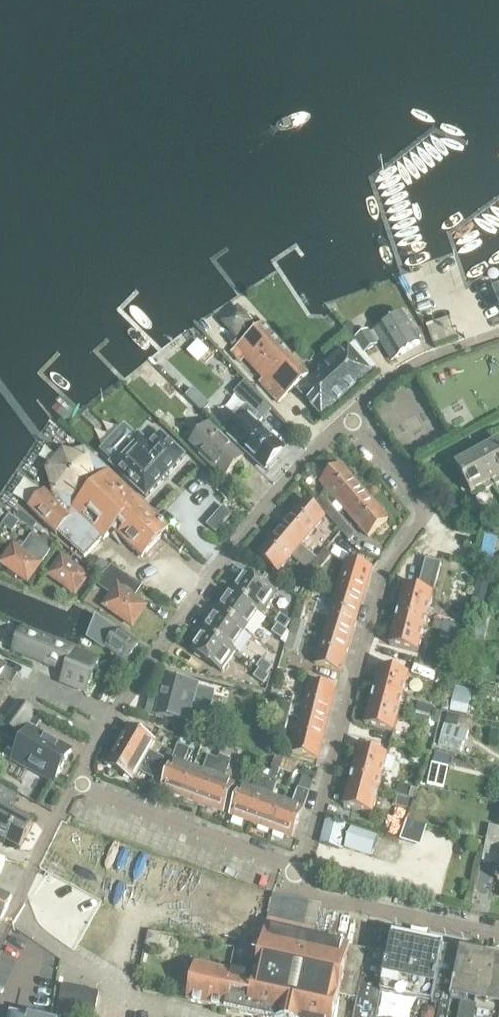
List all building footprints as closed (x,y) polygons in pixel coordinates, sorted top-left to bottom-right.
[(263,378),(259,382),(278,403),(309,375),(258,317),(252,321),(240,307),(223,321),(233,332),(227,337),(237,348),(231,353),(240,364),(246,358),(263,378)] [(374,340),(379,337),(392,359),(398,355),(398,356),(420,342),(417,337),(420,335),(417,328),(413,330),(402,313),(375,331),(376,333),(371,336),(368,330),(360,336),(351,323),(345,326),(356,341),(358,340),(365,352),(377,344),(374,340)] [(459,336),(451,316),(424,326),(431,346),(459,336)] [(376,367),(355,342),(349,347),(348,346),(299,392),(323,417),(371,372),(371,371),(376,367)] [(266,469),(284,450),(257,425),(271,410),(244,385),(235,394),(248,406),(225,431),(266,469)] [(194,390),(186,397),(202,413),(210,406),(194,390)] [(225,478),(244,458),(210,426),(193,444),(204,454),(202,456),(225,478)] [(127,434),(108,453),(116,460),(111,465),(146,498),(185,457),(161,435),(150,446),(139,435),(134,440),(127,434)] [(498,441),(477,453),(496,486),(498,484),(498,442),(498,441)] [(30,508),(56,532),(58,531),(85,557),(92,550),(104,538),(113,529),(142,557),(166,532),(169,529),(85,449),(66,453),(49,470),(56,490),(50,496),(45,492),(30,508)] [(486,491),(496,486),(477,453),(456,465),(472,494),(484,487),(486,491)] [(322,481),(345,509),(364,493),(341,465),(322,481)] [(227,499),(230,495),(220,486),(217,490),(227,499)] [(387,519),(364,493),(345,509),(368,536),(387,519)] [(317,500),(332,519),(338,514),(322,496),(317,500)] [(305,500),(282,527),(318,559),(326,549),(309,535),(324,517),(305,500)] [(223,507),(216,516),(225,524),(232,515),(223,507)] [(486,525),(498,528),(498,516),(488,513),(486,525)] [(10,514),(2,525),(13,532),(20,521),(10,514)] [(353,533),(338,514),(332,519),(347,538),(353,533)] [(312,581),(313,580),(326,565),(318,559),(282,527),(259,554),(278,571),(290,557),(307,571),(303,575),(312,581)] [(31,583),(55,548),(39,537),(34,533),(22,549),(16,544),(3,563),(13,570),(10,573),(19,578),(20,576),(31,583)] [(45,533),(42,538),(52,545),(55,541),(45,533)] [(491,565),(497,538),(483,535),(477,562),(491,565)] [(326,565),(333,556),(326,549),(318,559),(326,565)] [(90,576),(61,556),(49,573),(75,591),(82,580),(86,583),(90,576)] [(111,567),(102,559),(91,570),(99,577),(111,567)] [(397,621),(410,625),(413,614),(428,618),(441,563),(426,559),(418,590),(406,587),(397,621)] [(371,568),(346,560),(336,593),(361,602),(371,568)] [(277,595),(248,574),(235,592),(260,611),(264,614),(277,595)] [(106,607),(132,626),(147,606),(119,587),(118,588),(106,579),(101,587),(114,596),(106,607)] [(232,590),(218,610),(246,630),(260,611),(235,592),(232,590)] [(484,602),(485,595),(482,592),(474,590),(472,600),(484,602)] [(336,593),(326,629),(350,636),(361,602),(336,593)] [(301,621),(305,606),(297,604),(292,619),(301,621)] [(203,629),(206,631),(232,650),(234,648),(246,630),(218,610),(203,629)] [(428,618),(413,614),(410,625),(397,621),(391,646),(419,653),(428,618)] [(277,625),(278,624),(285,630),(291,622),(281,615),(275,623),(277,625)] [(306,623),(301,621),(292,619),(283,649),(291,651),(297,653),(306,623)] [(451,639),(459,641),(462,628),(455,626),(455,625),(444,622),(444,623),(435,621),(433,629),(441,631),(440,636),(443,637),(442,639),(450,641),(451,639)] [(118,655),(126,661),(137,644),(118,630),(117,631),(104,622),(94,637),(108,646),(107,647),(114,652),(112,654),(116,657),(118,655)] [(288,632),(285,630),(278,624),(277,625),(272,632),(282,639),(288,632)] [(472,625),(470,638),(484,641),(486,628),(472,625)] [(67,670),(63,682),(74,686),(86,655),(73,650),(74,650),(41,636),(41,634),(21,627),(14,648),(14,650),(67,670)] [(315,663),(340,670),(350,636),(326,629),(315,663)] [(237,650),(234,648),(232,650),(206,631),(193,650),(222,671),(237,650)] [(87,691),(98,660),(86,655),(74,686),(87,691)] [(259,669),(259,668),(267,674),(273,667),(263,659),(257,667),(259,669)] [(270,676),(267,674),(259,668),(259,669),(254,677),(264,684),(270,676)] [(381,668),(375,691),(389,695),(387,706),(401,709),(410,675),(381,668)] [(148,712),(190,722),(200,686),(166,677),(160,701),(151,699),(148,712)] [(224,706),(228,690),(205,683),(200,699),(224,706)] [(310,683),(301,718),(326,725),(335,690),(310,683)] [(468,715),(472,691),(455,687),(450,711),(468,715)] [(387,706),(389,695),(375,691),(366,726),(394,734),(401,709),(387,706)] [(285,694),(282,708),(291,711),(294,696),(285,694)] [(24,734),(21,732),(32,711),(18,703),(4,723),(9,726),(4,735),(19,743),(24,734)] [(419,703),(416,713),(430,716),(433,707),(419,703)] [(287,725),(291,711),(282,708),(278,723),(287,725)] [(440,719),(441,711),(433,709),(432,717),(440,719)] [(36,713),(30,724),(29,725),(38,730),(44,718),(36,713)] [(428,728),(430,718),(430,716),(416,713),(413,724),(428,728)] [(448,714),(445,723),(458,726),(460,717),(448,714)] [(293,753),(317,759),(326,725),(301,718),(293,753)] [(469,755),(476,733),(445,724),(438,745),(469,755)] [(154,740),(129,725),(118,744),(159,768),(164,759),(156,754),(149,749),(154,740)] [(13,758),(55,780),(72,750),(29,728),(13,758)] [(162,790),(182,798),(193,769),(185,766),(190,749),(194,751),(198,742),(182,736),(178,745),(162,790)] [(153,778),(159,768),(118,744),(107,763),(133,778),(138,769),(153,778)] [(360,748),(353,773),(368,776),(366,787),(379,790),(389,755),(360,748)] [(435,752),(433,764),(449,768),(452,756),(435,752)] [(182,798),(203,805),(219,760),(209,756),(206,765),(203,773),(193,769),(182,798)] [(252,823),(272,830),(282,802),(272,798),(275,790),(278,781),(277,781),(281,770),(282,770),(286,760),(275,756),(271,772),(270,772),(252,823)] [(224,780),(226,773),(229,764),(219,760),(203,805),(223,812),(233,784),(224,780)] [(297,763),(286,760),(282,770),(294,774),(297,763)] [(231,815),(252,823),(270,772),(260,768),(252,791),(242,787),(231,815)] [(366,787),(368,776),(353,773),(344,807),(373,815),(379,790),(366,787)] [(417,790),(399,785),(396,794),(410,798),(414,799),(417,790)] [(19,797),(0,786),(0,836),(20,848),(35,821),(13,808),(19,797)] [(309,793),(298,789),(295,798),(292,805),(282,802),(272,830),(292,838),(309,793)] [(408,809),(410,798),(396,794),(394,805),(408,809)] [(322,845),(339,849),(346,824),(328,819),(322,845)] [(417,844),(423,824),(409,820),(402,839),(417,844)] [(489,826),(487,839),(498,841),(498,828),(489,826)] [(345,848),(372,857),(379,838),(352,829),(345,848)] [(487,839),(482,861),(498,865),(498,841),(487,839)] [(1,919),(11,895),(0,890),(0,918),(1,919)] [(274,895),(269,918),(268,921),(280,924),(286,897),(274,895)] [(310,903),(298,900),(286,897),(280,924),(305,929),(310,903)] [(323,905),(310,903),(305,929),(317,932),(322,911),(321,911),(323,905)] [(335,943),(340,914),(322,911),(317,932),(315,939),(335,943)] [(230,971),(222,1009),(256,1016),(335,1016),(339,996),(340,995),(357,998),(367,950),(351,946),(335,943),(315,939),(317,932),(305,929),(280,924),(268,921),(267,928),(256,977),(230,971)] [(357,998),(354,1016),(378,1016),(382,993),(440,1005),(437,1016),(447,1016),(449,1007),(450,1007),(452,1000),(460,1001),(457,1016),(474,1016),(487,954),(390,935),(387,954),(367,950),(357,998)] [(487,954),(474,1016),(498,1016),(498,956),(487,954)] [(230,971),(197,964),(188,1002),(222,1009),(230,971)] [(71,1016),(94,1016),(99,993),(87,991),(63,986),(57,1014),(71,1016)] [(431,1005),(426,1006),(422,1008),(421,1013),(422,1016),(435,1016),(437,1013),(435,1008),(431,1005)]
